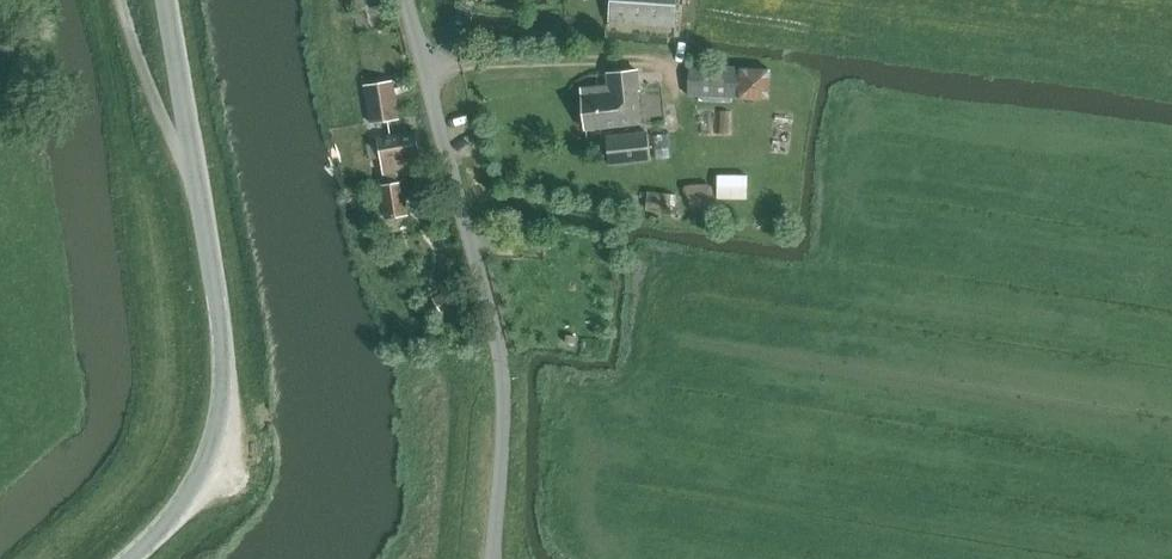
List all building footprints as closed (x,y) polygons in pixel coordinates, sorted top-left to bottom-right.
[(388,12),(388,0),(363,0),(363,13),(388,12)] [(675,27),(677,0),(610,0),(608,22),(675,27)] [(689,96),(769,100),(770,71),(690,66),(689,96)] [(583,96),(586,129),(641,123),(637,90),(640,90),(638,71),(607,74),(609,86),(582,89),(583,96)] [(365,86),(371,124),(399,119),(393,82),(365,86)] [(606,137),(610,165),(651,161),(648,138),(647,132),(606,137)] [(378,139),(384,178),(423,172),(416,133),(378,139)] [(718,198),(747,198),(747,176),(718,176),(718,198)] [(380,185),(386,218),(409,214),(403,181),(380,185)] [(645,209),(668,211),(669,193),(646,192),(645,209)] [(532,247),(550,248),(550,234),(533,233),(532,247)] [(434,298),(443,312),(455,304),(446,290),(434,298)]
